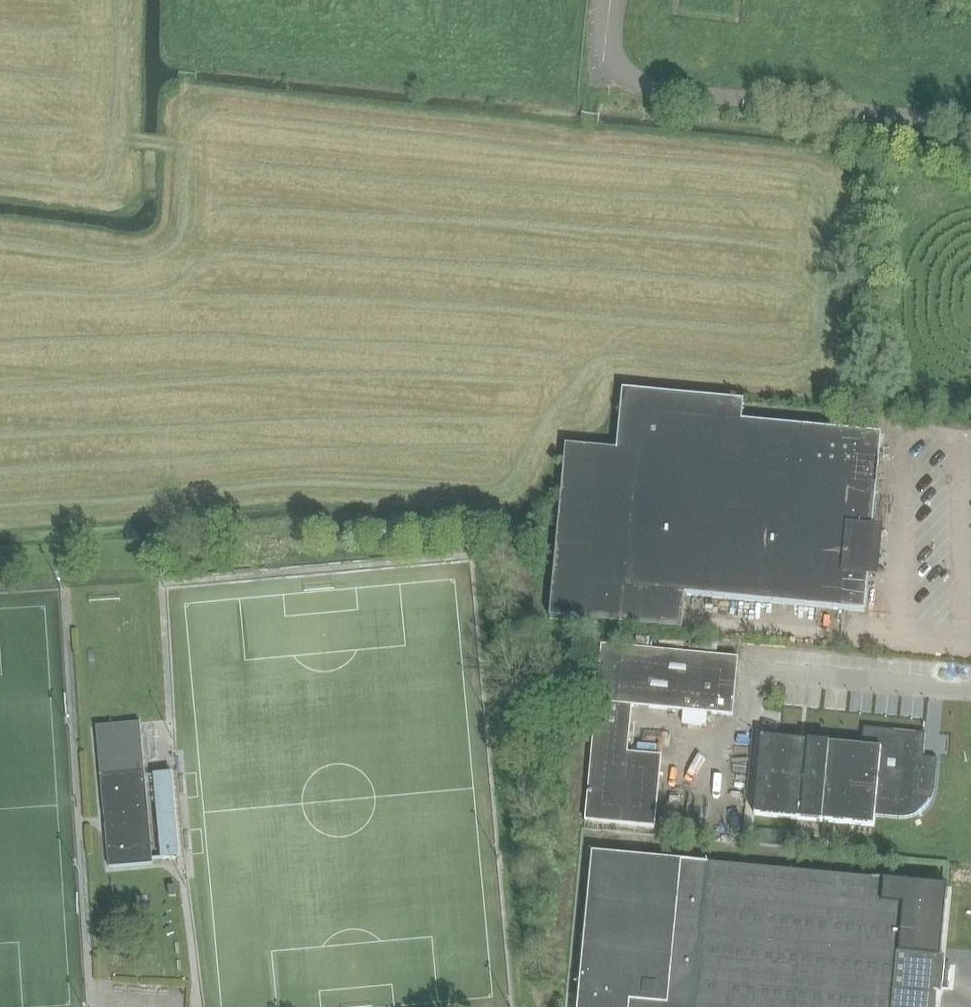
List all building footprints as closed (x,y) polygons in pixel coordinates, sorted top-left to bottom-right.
[(845,610),(865,612),(882,435),(742,421),(744,401),(623,390),(618,450),(565,446),(549,619),(682,631),(685,595),(845,610)] [(732,717),(738,660),(601,646),(584,821),(653,829),(660,757),(627,754),(631,707),(732,717)] [(96,727),(109,868),(153,864),(140,723),(96,727)] [(925,734),(917,733),(864,729),(862,747),(762,739),(755,816),(874,827),(875,817),(899,819),(904,819),(909,818),(919,814),(923,811),(927,808),(930,803),(932,799),(934,794),(934,789),(937,759),(923,758),(925,734)] [(577,1006),(936,1006),(937,995),(942,995),(942,988),(944,976),(945,958),(941,958),(947,886),(945,886),(591,852),(577,1006)] [(184,884),(177,885),(178,896),(185,895),(184,884)]
